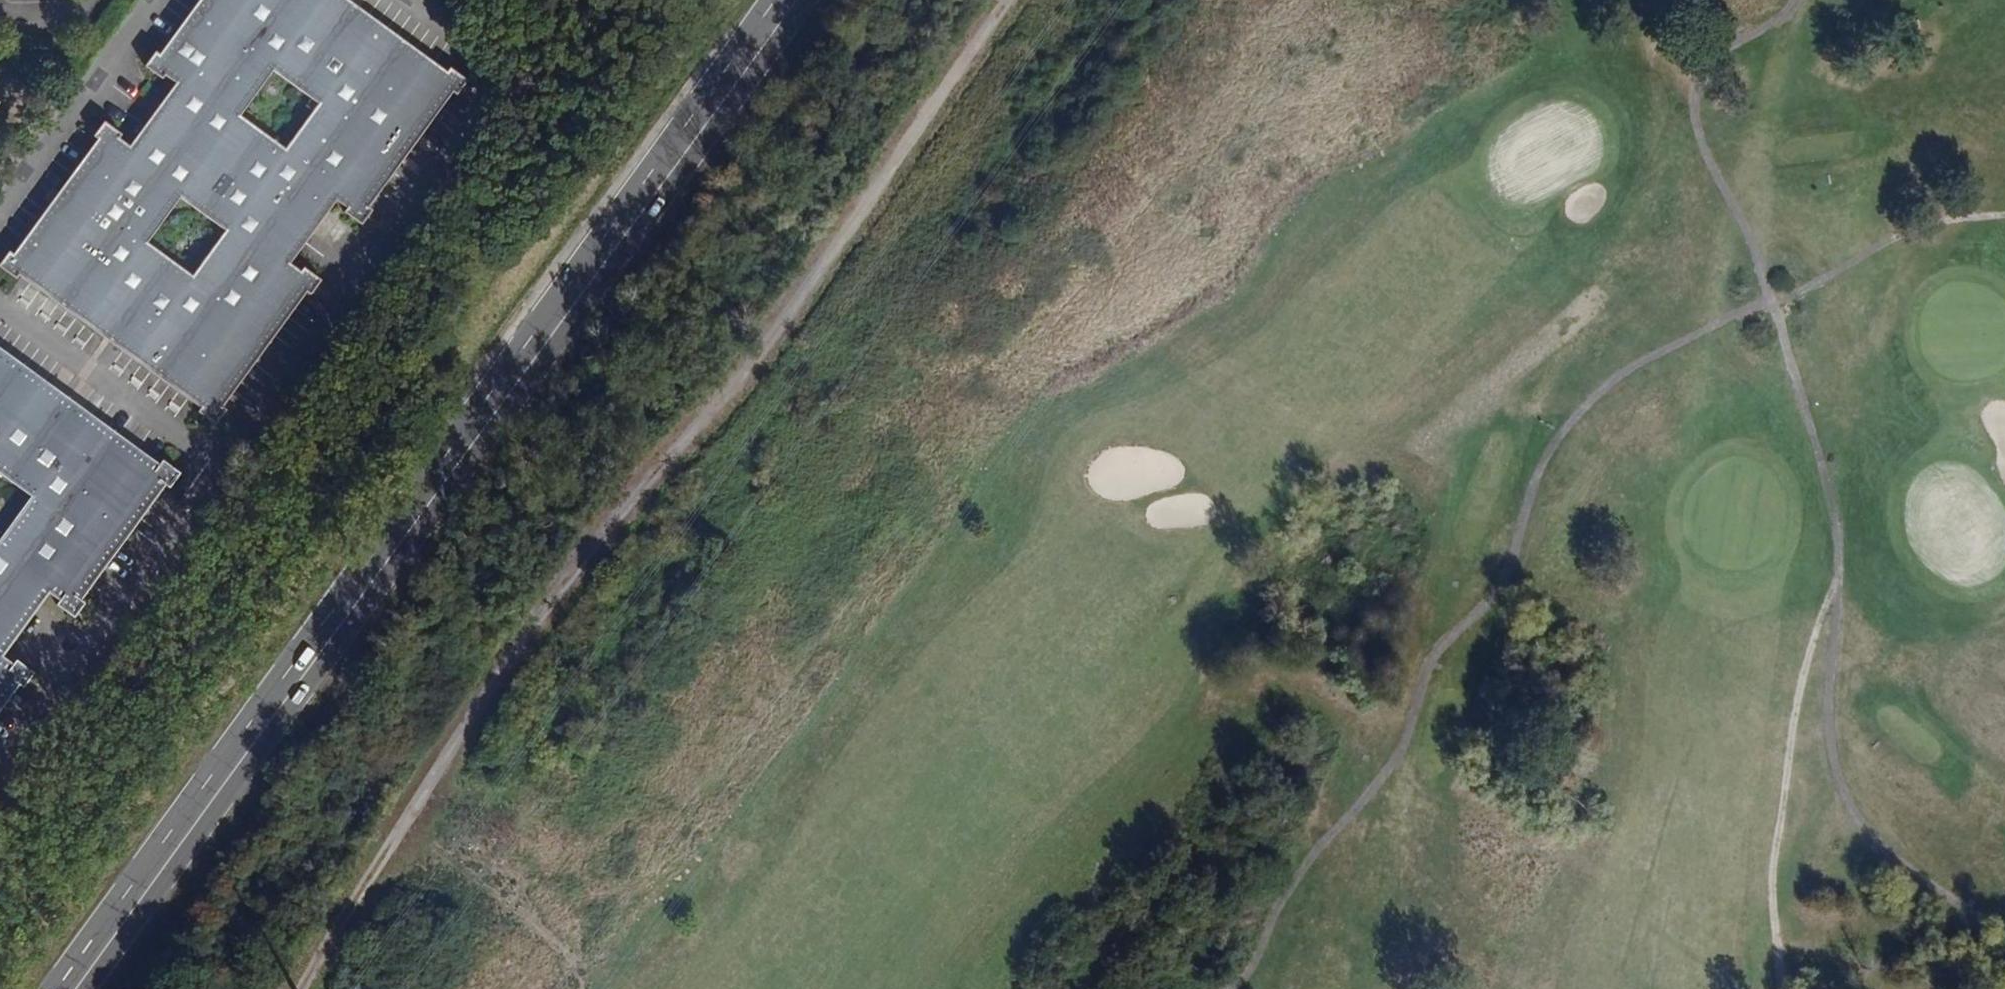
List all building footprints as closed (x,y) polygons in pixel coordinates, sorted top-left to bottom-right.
[(196,12),(192,9),(188,12),(194,15),(162,57),(154,50),(143,66),(160,78),(166,68),(183,80),(157,116),(152,112),(149,115),(155,119),(128,155),(111,144),(120,133),(102,121),(92,136),(97,139),(101,142),(70,184),(65,181),(63,185),(67,188),(50,212),(46,209),(42,213),(47,216),(16,257),(8,251),(0,262),(0,268),(13,277),(20,269),(202,401),(195,410),(214,424),(224,409),(214,402),(245,361),(249,364),(252,361),(247,357),(265,333),(269,336),(272,333),(268,329),(299,287),(309,295),(320,280),(301,266),(293,276),(277,265),(304,230),(309,233),(311,230),(306,226),(333,191),(348,202),(342,210),(360,224),(371,210),(361,203),(391,162),(396,164),(398,162),(394,159),(413,133),(416,137),(419,134),(414,131),(446,88),(455,95),(466,80),(448,67),(441,77),(335,0),(205,0),(196,12)] [(97,139),(65,181),(70,184),(101,142),(97,139)] [(167,488),(178,473),(159,459),(152,469),(0,358),(0,475),(30,497),(0,537),(0,643),(16,621),(21,625),(24,622),(18,618),(45,582),(62,594),(54,604),(73,617),(83,603),(74,596),(104,555),(109,558),(112,554),(107,550),(125,527),(130,530),(133,527),(127,523),(158,482),(167,488)] [(12,682),(21,688),(32,672),(13,659),(7,668),(0,663),(0,697),(12,682)]
